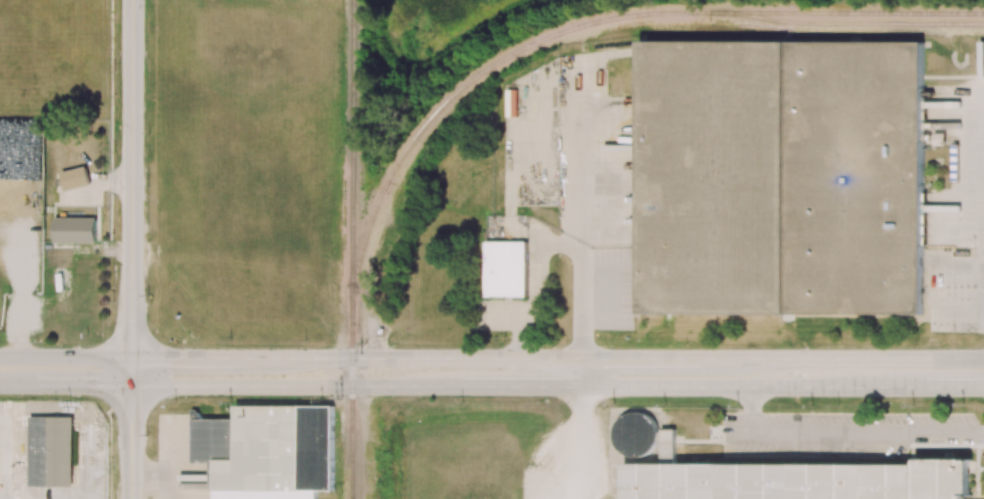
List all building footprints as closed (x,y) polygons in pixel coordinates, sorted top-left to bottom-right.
[(641,42),(641,313),(925,313),(925,42),(641,42)] [(32,132),(12,132),(12,158),(32,158),(32,132)] [(31,193),(31,167),(12,167),(12,193),(31,193)] [(96,218),(54,217),(54,242),(96,243),(96,218)] [(528,241),(486,241),(485,297),(528,297),(528,241)] [(236,405),(235,419),(199,419),(199,410),(192,410),(191,463),(210,463),(210,490),(215,490),(215,498),(317,498),(317,491),(334,491),(334,405),(236,405)] [(653,418),(657,424),(660,430),(660,437),(658,444),(654,450),(649,454),(642,456),(634,456),(627,454),(621,449),(618,442),(616,435),(617,427),(621,421),(627,416),(633,413),(640,413),(647,414),(653,418)] [(74,417),(30,417),(30,486),(73,486),(74,417)] [(625,498),(966,498),(966,496),(971,496),(971,459),(917,459),(917,464),(625,463),(625,498)]
